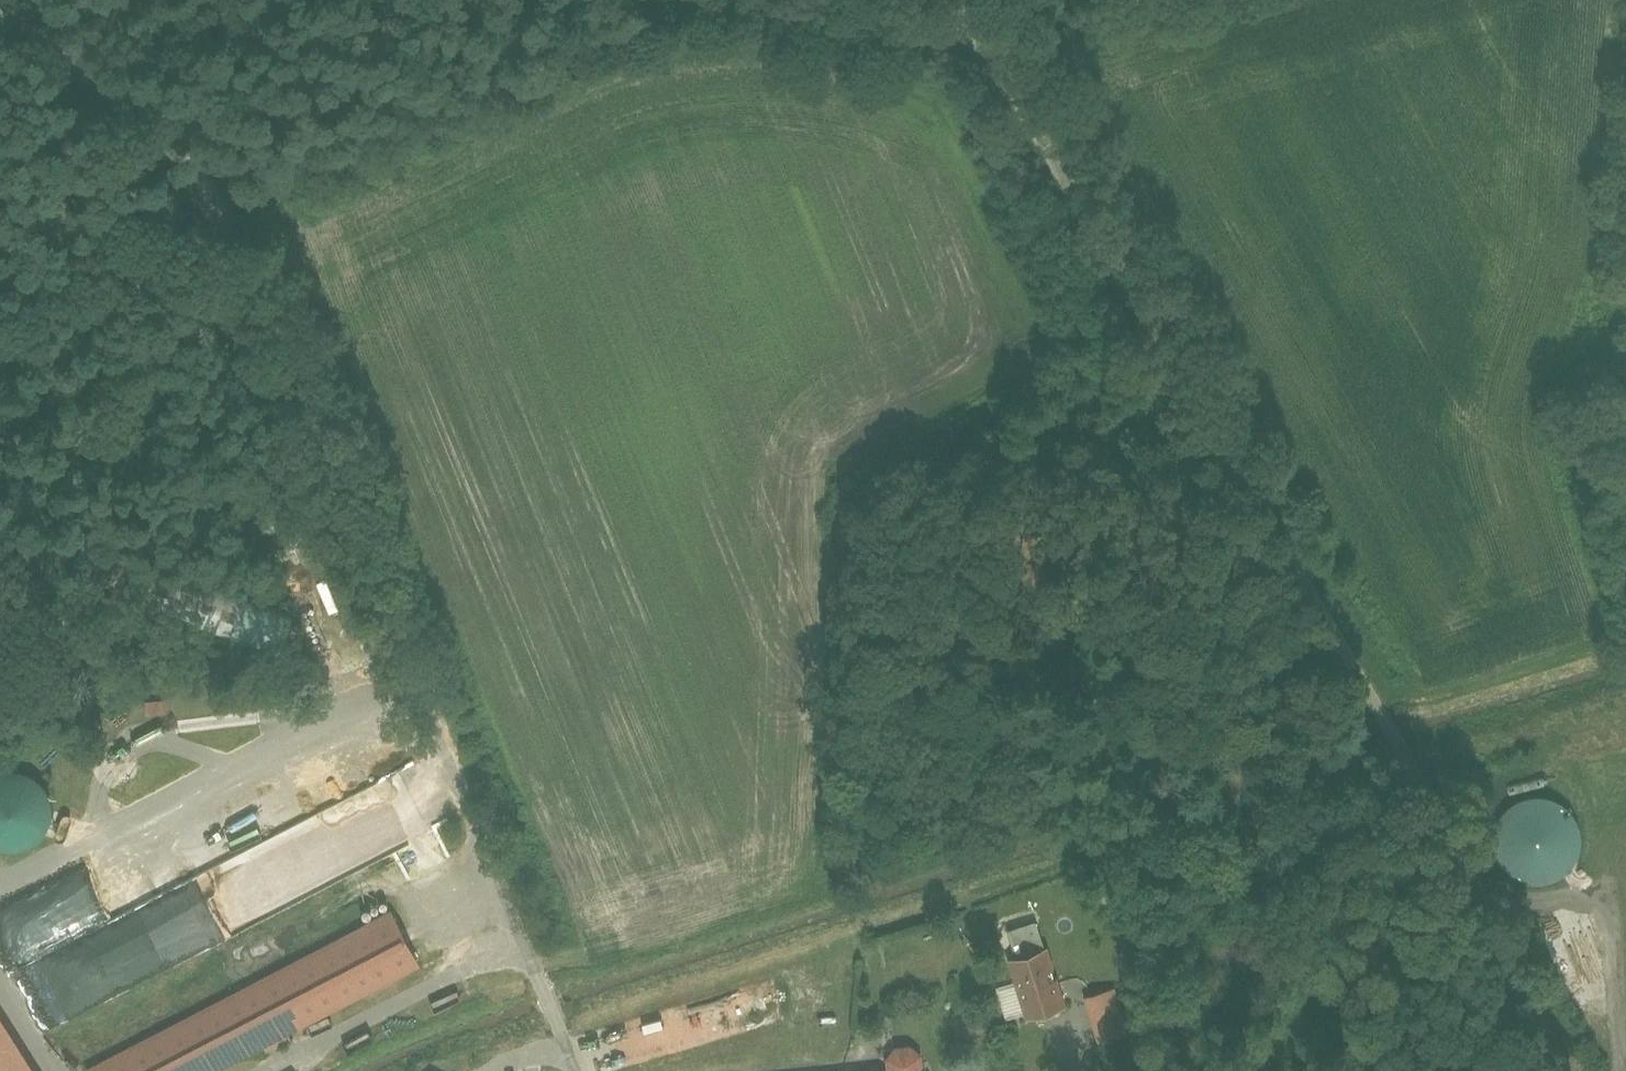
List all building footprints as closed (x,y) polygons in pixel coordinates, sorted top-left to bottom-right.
[(34,774),(21,770),(7,770),(0,773),(0,850),(3,851),(17,853),(30,851),(42,844),(51,833),(56,820),(57,807),(53,793),(45,782),(34,774)] [(1581,820),(1573,807),(1561,798),(1546,794),(1533,794),(1520,798),(1510,806),(1502,817),(1497,830),(1497,843),(1501,856),(1509,868),(1522,877),(1536,881),(1551,880),(1565,874),(1576,863),(1583,850),(1585,835),(1581,820)] [(95,1064),(99,1070),(218,1070),(426,961),(396,905),(95,1064)] [(1055,947),(1017,958),(1034,1013),(1072,1002),(1055,947)] [(1122,986),(1093,994),(1106,1040),(1135,1032),(1122,986)] [(0,993),(0,1070),(49,1070),(0,993)] [(868,1070),(933,1070),(932,1064),(931,1051),(918,1043),(905,1044),(894,1056),(896,1068),(868,1070)]
